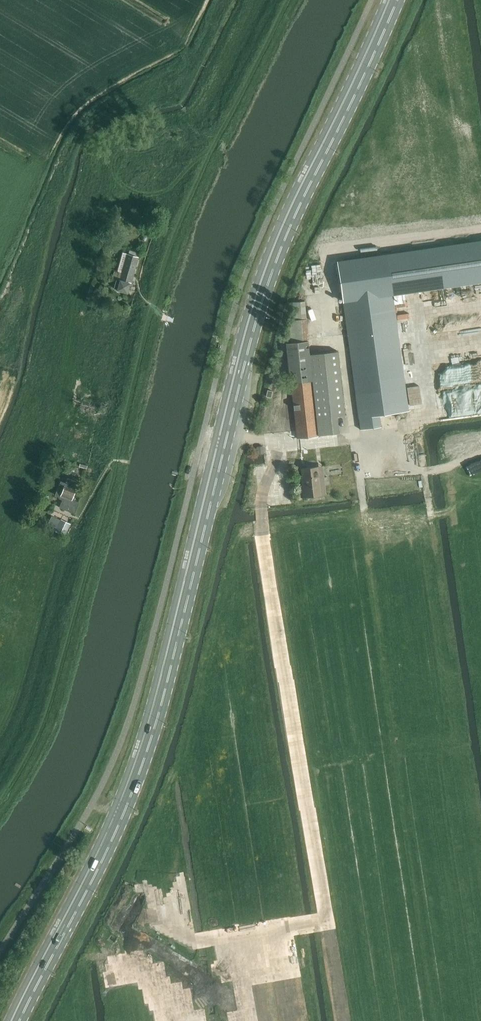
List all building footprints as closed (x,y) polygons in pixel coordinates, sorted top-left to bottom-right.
[(388,254),(393,295),(480,283),(480,241),(388,254)] [(127,292),(135,266),(138,255),(127,252),(120,279),(117,289),(127,292)] [(409,411),(393,295),(388,254),(337,260),(358,418),(366,417),(367,422),(377,421),(376,415),(409,411)] [(337,416),(345,415),(338,351),(310,354),(304,300),(292,302),(294,319),(289,320),(291,342),(286,342),(290,383),(291,383),(297,438),(318,436),(318,435),(339,432),(337,416)] [(304,496),(322,494),(319,467),(301,469),(302,478),(302,479),(304,496)] [(76,490),(75,489),(77,483),(68,478),(66,483),(61,481),(55,495),(59,497),(59,498),(62,500),(59,507),(75,513),(79,502),(72,500),(76,490)] [(70,524),(61,519),(55,530),(65,535),(70,524)]
